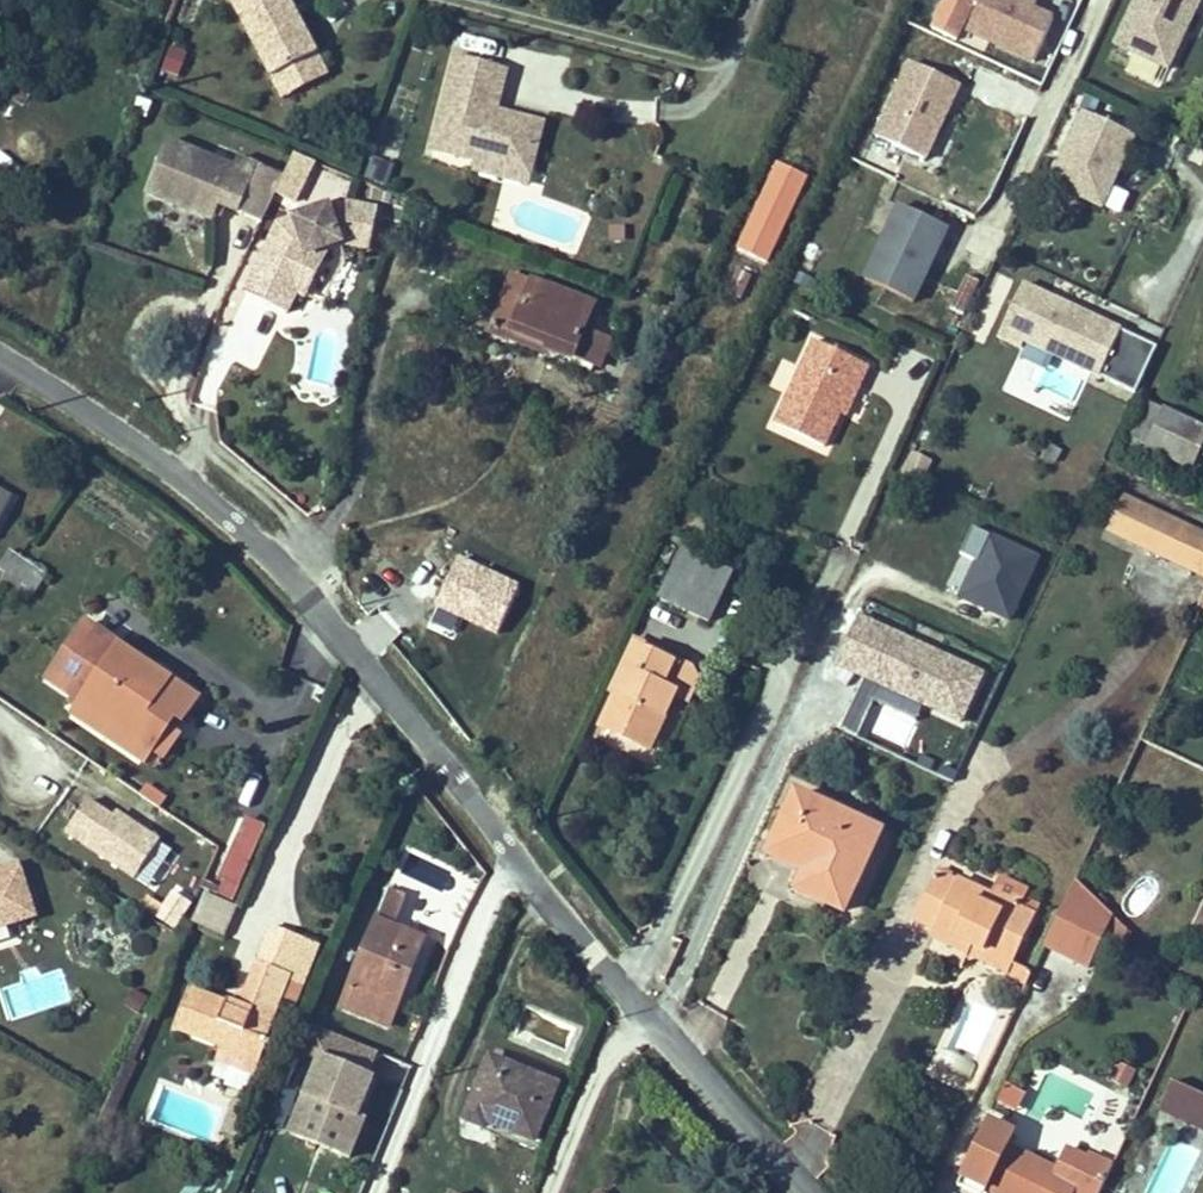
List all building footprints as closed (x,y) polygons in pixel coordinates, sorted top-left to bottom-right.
[(317,54),(289,0),(232,0),(272,77),(317,54)] [(932,29),(956,41),(976,0),(946,0),(932,29)] [(1200,0),(1135,0),(1114,44),(1168,69),(1200,0)] [(169,44),(162,75),(180,79),(188,49),(169,44)] [(328,75),(317,54),(272,77),(283,98),(328,75)] [(494,112),(505,69),(458,57),(434,149),(480,160),(482,156),(530,168),(541,124),(504,114),(502,121),(492,119),(494,112)] [(959,86),(911,63),(876,138),(925,160),(959,86)] [(502,121),(504,114),(494,112),(492,119),(502,121)] [(1101,207),(1135,136),(1083,112),(1050,184),(1101,207)] [(276,192),(285,175),(239,156),(235,167),(169,140),(147,193),(215,221),(221,205),(262,221),(276,192)] [(315,160),(296,152),(285,175),(276,192),(295,201),(315,160)] [(526,184),(530,168),(482,156),(480,160),(478,171),(526,184)] [(370,178),(388,181),(392,161),(374,157),(370,178)] [(778,163),(738,249),(767,263),(807,177),(778,163)] [(341,203),(291,221),(274,255),(266,251),(245,293),(286,313),(297,292),(311,262),(309,255),(342,244),(370,249),(378,210),(341,203)] [(948,228),(899,206),(865,279),(914,302),(948,228)] [(274,255),(291,221),(279,225),(266,251),(274,255)] [(311,262),(297,292),(305,296),(329,249),(309,255),(311,262)] [(549,350),(597,368),(608,338),(584,329),(594,304),(513,274),(494,325),(550,346),(549,350)] [(971,311),(978,277),(963,274),(955,307),(971,311)] [(1100,377),(1122,331),(1060,302),(1057,309),(1049,305),(1052,298),(1024,285),(999,337),(1022,348),(1025,342),(1100,377)] [(1060,302),(1052,298),(1049,305),(1057,309),(1060,302)] [(550,346),(494,325),(491,332),(548,353),(549,350),(550,346)] [(1157,348),(1122,331),(1100,377),(1135,394),(1157,348)] [(869,366),(814,341),(775,425),(824,447),(840,415),(853,385),(859,387),(869,366)] [(845,417),(859,387),(853,385),(840,415),(845,417)] [(1143,453),(1163,409),(1148,401),(1127,445),(1143,453)] [(1202,445),(1202,428),(1163,409),(1145,447),(1192,469),(1202,445)] [(12,499),(0,492),(0,519),(12,499)] [(1125,497),(1109,532),(1192,571),(1202,548),(1202,534),(1125,497)] [(971,528),(959,554),(975,562),(958,597),(1008,620),(1037,558),(971,528)] [(1202,576),(1202,548),(1192,571),(1202,576)] [(7,575),(20,556),(9,549),(0,563),(0,570),(7,575)] [(732,573),(684,551),(661,601),(709,622),(732,573)] [(46,573),(20,556),(7,575),(5,578),(32,595),(46,573)] [(963,723),(987,668),(858,611),(834,667),(963,723)] [(198,698),(87,624),(50,680),(77,698),(73,704),(79,708),(75,715),(145,762),(153,750),(164,758),(179,736),(163,725),(171,713),(183,721),(198,698)] [(617,694),(638,648),(633,646),(612,692),(617,694)] [(649,749),(674,695),(688,701),(698,679),(691,668),(674,660),(672,664),(638,648),(617,694),(602,727),(649,749)] [(156,769),(164,758),(153,750),(145,762),(156,769)] [(132,813),(157,823),(168,792),(143,782),(132,813)] [(843,911),(880,832),(796,794),(775,840),(813,857),(806,873),(798,890),(843,911)] [(114,819),(88,801),(67,832),(120,867),(127,857),(143,868),(160,842),(127,820),(123,825),(114,819)] [(127,820),(118,814),(114,819),(123,825),(127,820)] [(219,896),(234,902),(266,828),(246,819),(221,876),(227,879),(219,896)] [(813,857),(775,840),(768,855),(806,873),(813,857)] [(127,857),(120,867),(136,878),(143,868),(127,857)] [(36,916),(19,863),(0,869),(0,927),(36,916)] [(955,882),(936,873),(914,920),(934,929),(930,936),(968,954),(972,946),(1012,965),(1039,906),(1024,899),(1027,891),(999,877),(990,895),(956,880),(955,882)] [(1113,917),(1076,880),(1045,944),(1089,967),(1108,927),(1113,917)] [(407,897),(389,890),(342,1006),(389,1025),(424,940),(394,928),(407,897)] [(1131,934),(1113,917),(1108,927),(1126,944),(1131,934)] [(272,925),(257,962),(293,976),(282,1002),(297,1008),(322,946),(272,925)] [(972,946),(968,954),(1008,973),(1012,965),(972,946)] [(293,976),(257,962),(240,1005),(226,999),(225,1002),(188,988),(173,1027),(220,1046),(217,1053),(239,1061),(240,1057),(258,1064),(282,1002),(293,976)] [(375,1052),(313,1026),(303,1050),(323,1058),(294,1127),(350,1150),(365,1114),(359,1112),(374,1075),(367,1072),(375,1052)] [(258,1064),(240,1057),(239,1061),(217,1053),(215,1058),(254,1074),(258,1064)] [(557,1085),(491,1057),(465,1119),(483,1127),(486,1121),(534,1140),(557,1085)] [(1115,1060),(1109,1078),(1130,1086),(1136,1068),(1115,1060)] [(1171,1081),(1158,1109),(1202,1130),(1202,1095),(1171,1081)] [(1112,1167),(1091,1157),(1089,1160),(1068,1150),(1057,1172),(1008,1148),(1015,1134),(990,1122),(962,1178),(986,1190),(992,1192),(1100,1192),(1112,1167)] [(962,1178),(958,1187),(971,1192),(985,1192),(986,1190),(962,1178)]
